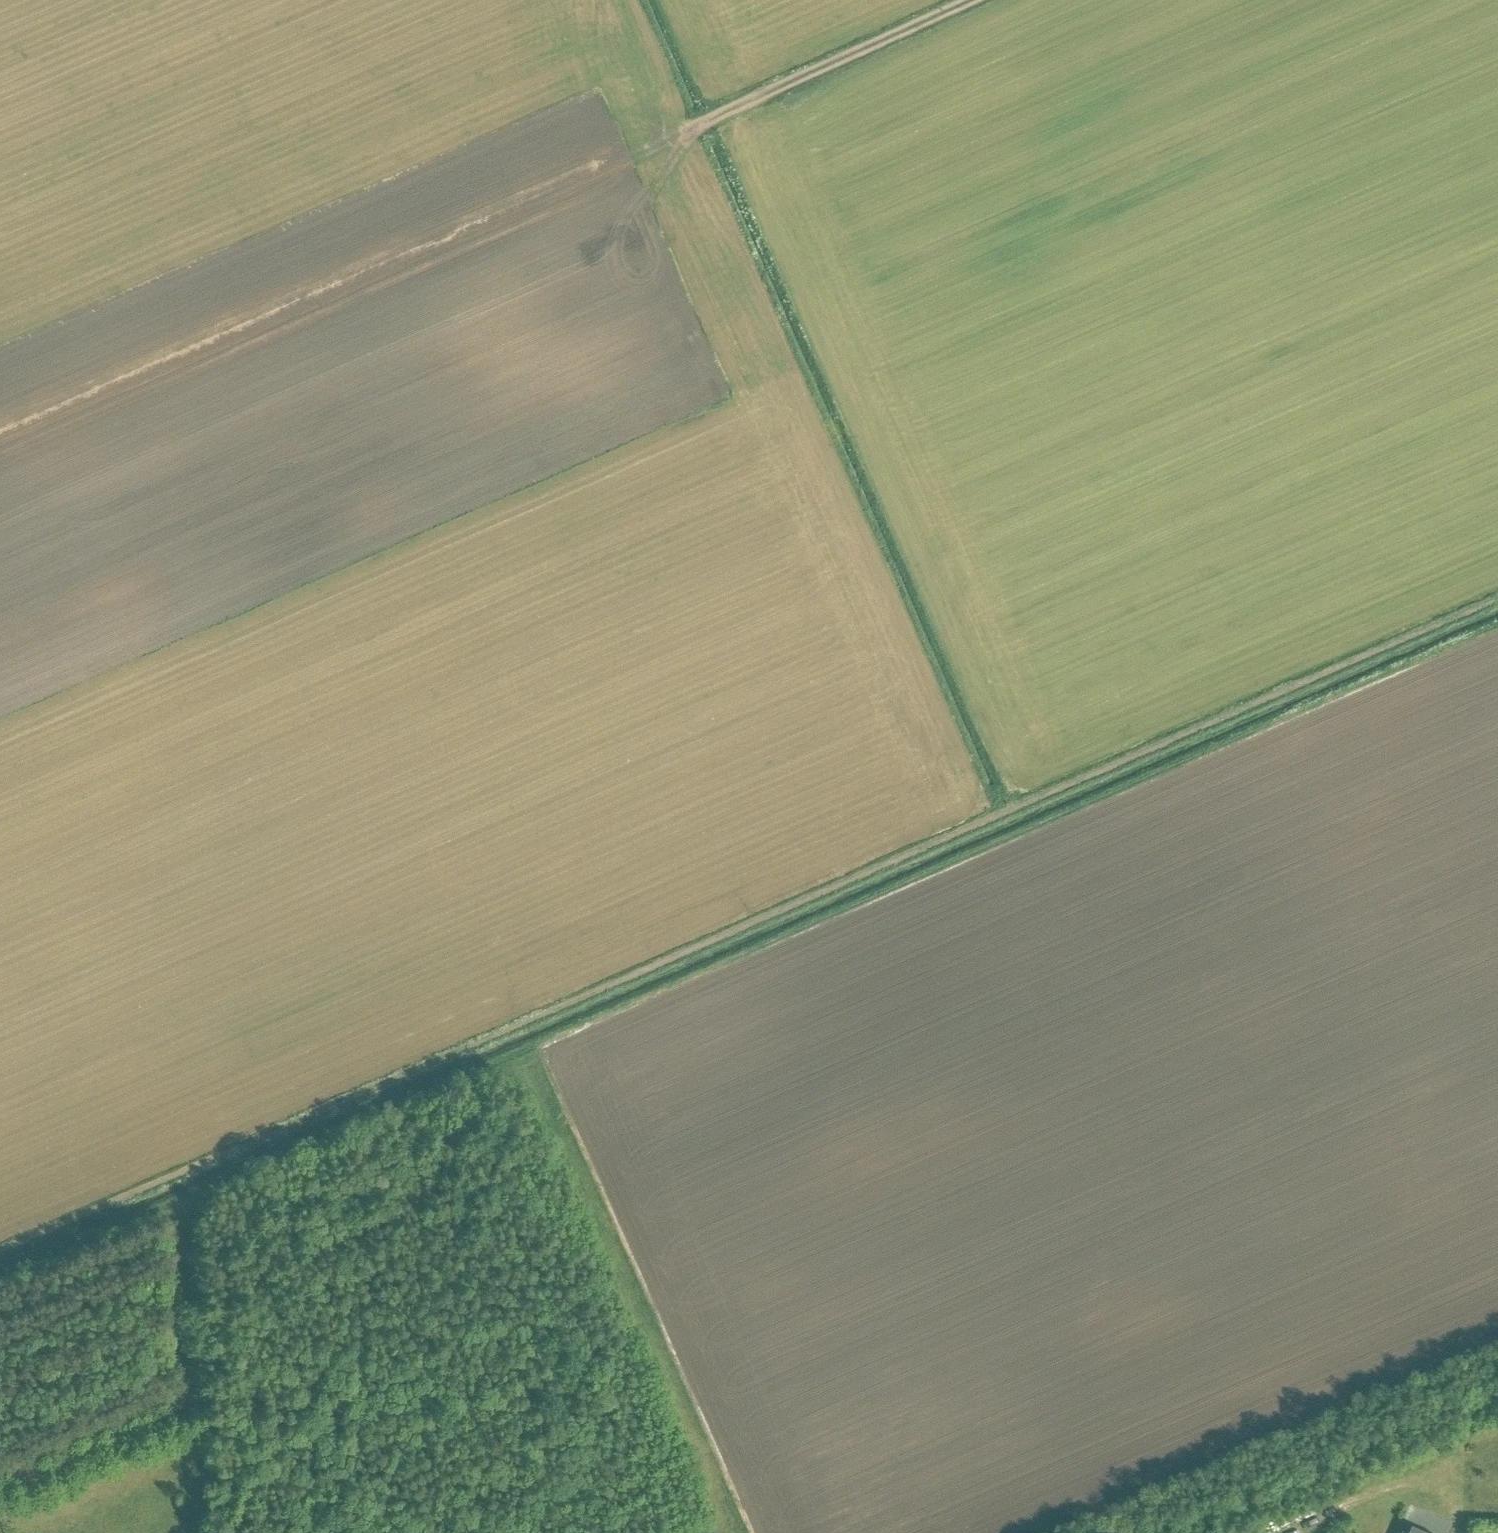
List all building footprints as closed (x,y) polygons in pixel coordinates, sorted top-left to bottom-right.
[(1472,1504),(1482,1504),(1483,1492),(1472,1492),(1472,1504)]
